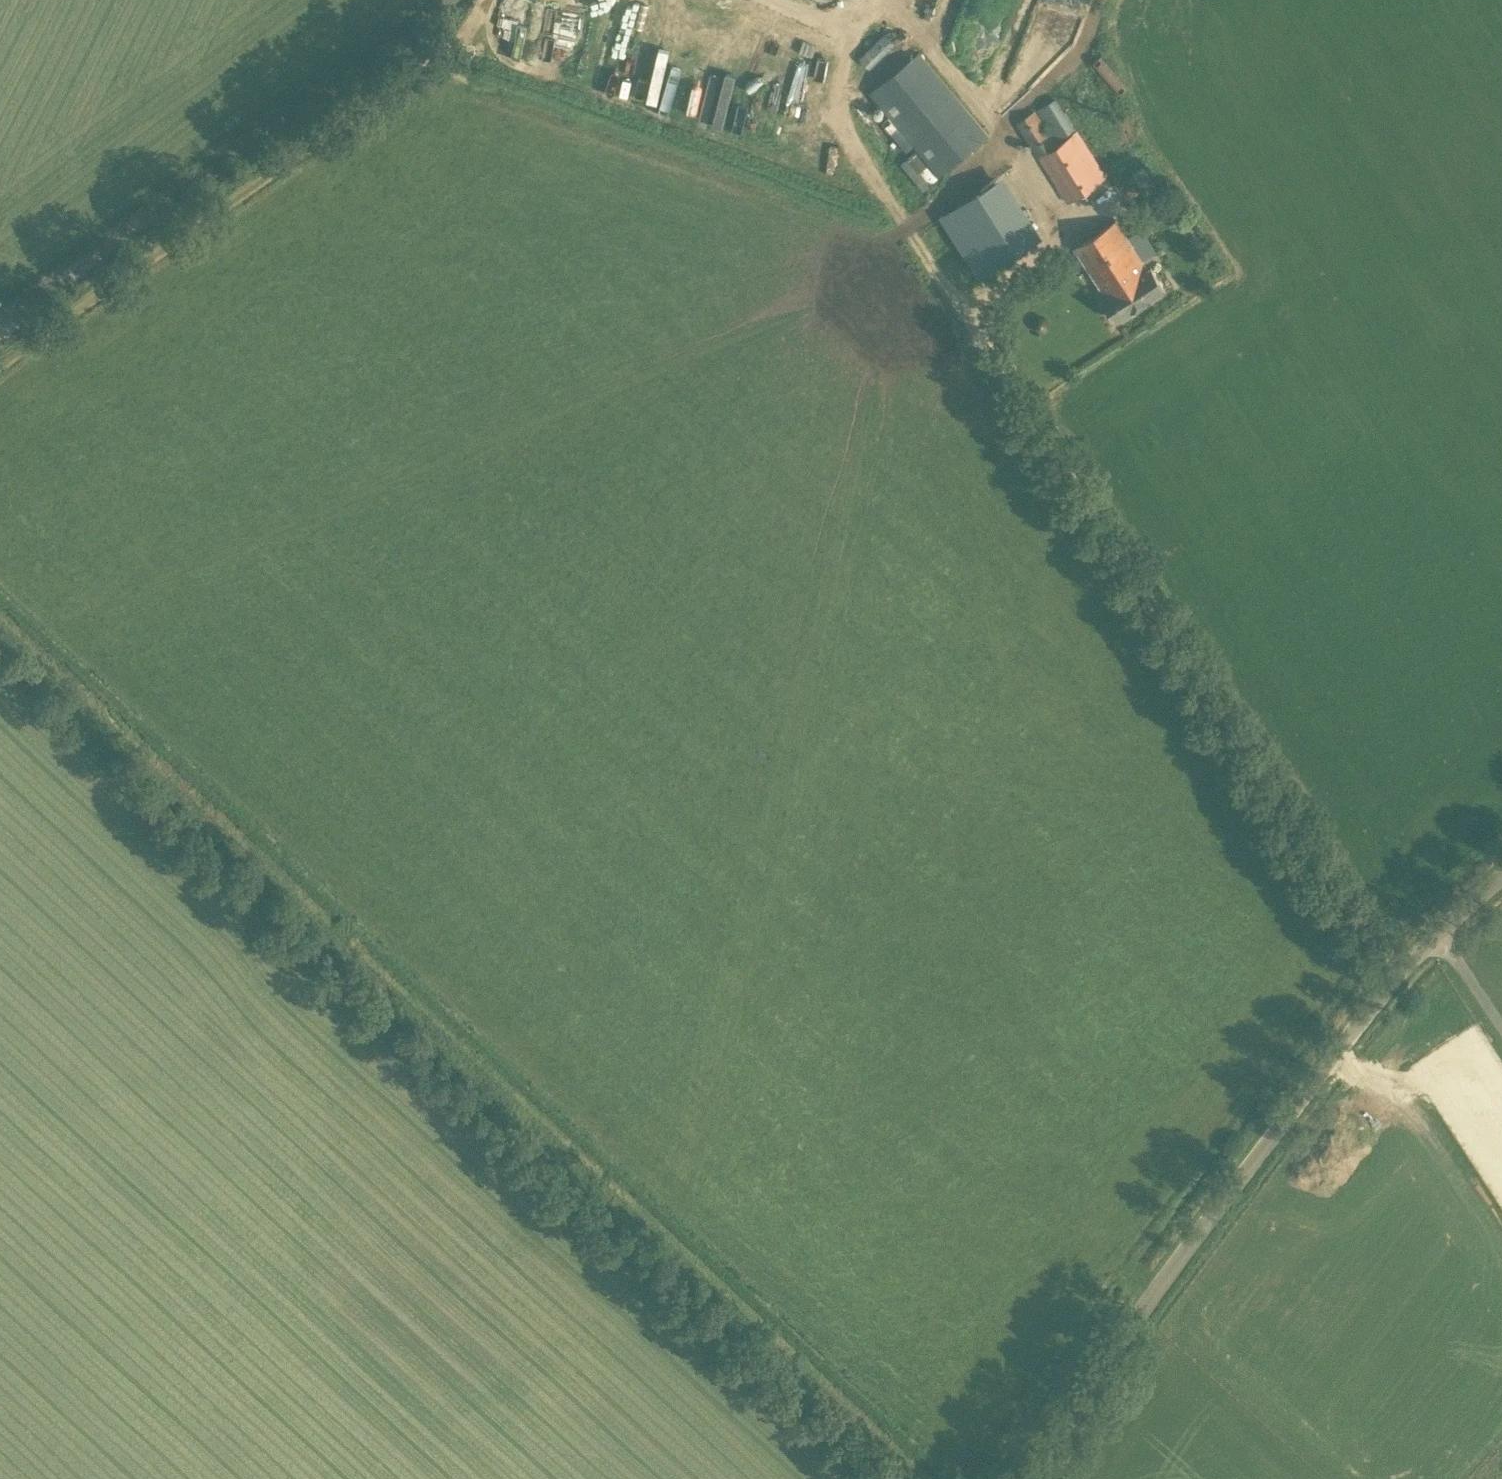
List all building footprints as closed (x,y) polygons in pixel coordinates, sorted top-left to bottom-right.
[(985,162),(972,146),(989,132),(920,50),(870,92),(938,174),(954,161),(968,176),(985,162)] [(1118,90),(1126,83),(1101,56),(1093,64),(1118,90)] [(1067,202),(1107,176),(1077,129),(1058,142),(1034,109),(1015,122),(1037,156),(1038,157),(1067,202)] [(986,273),(1044,234),(1008,180),(950,218),(986,273)] [(1117,319),(1166,288),(1151,266),(1148,268),(1115,218),(1074,245),(1106,295),(1103,298),(1117,319)]
